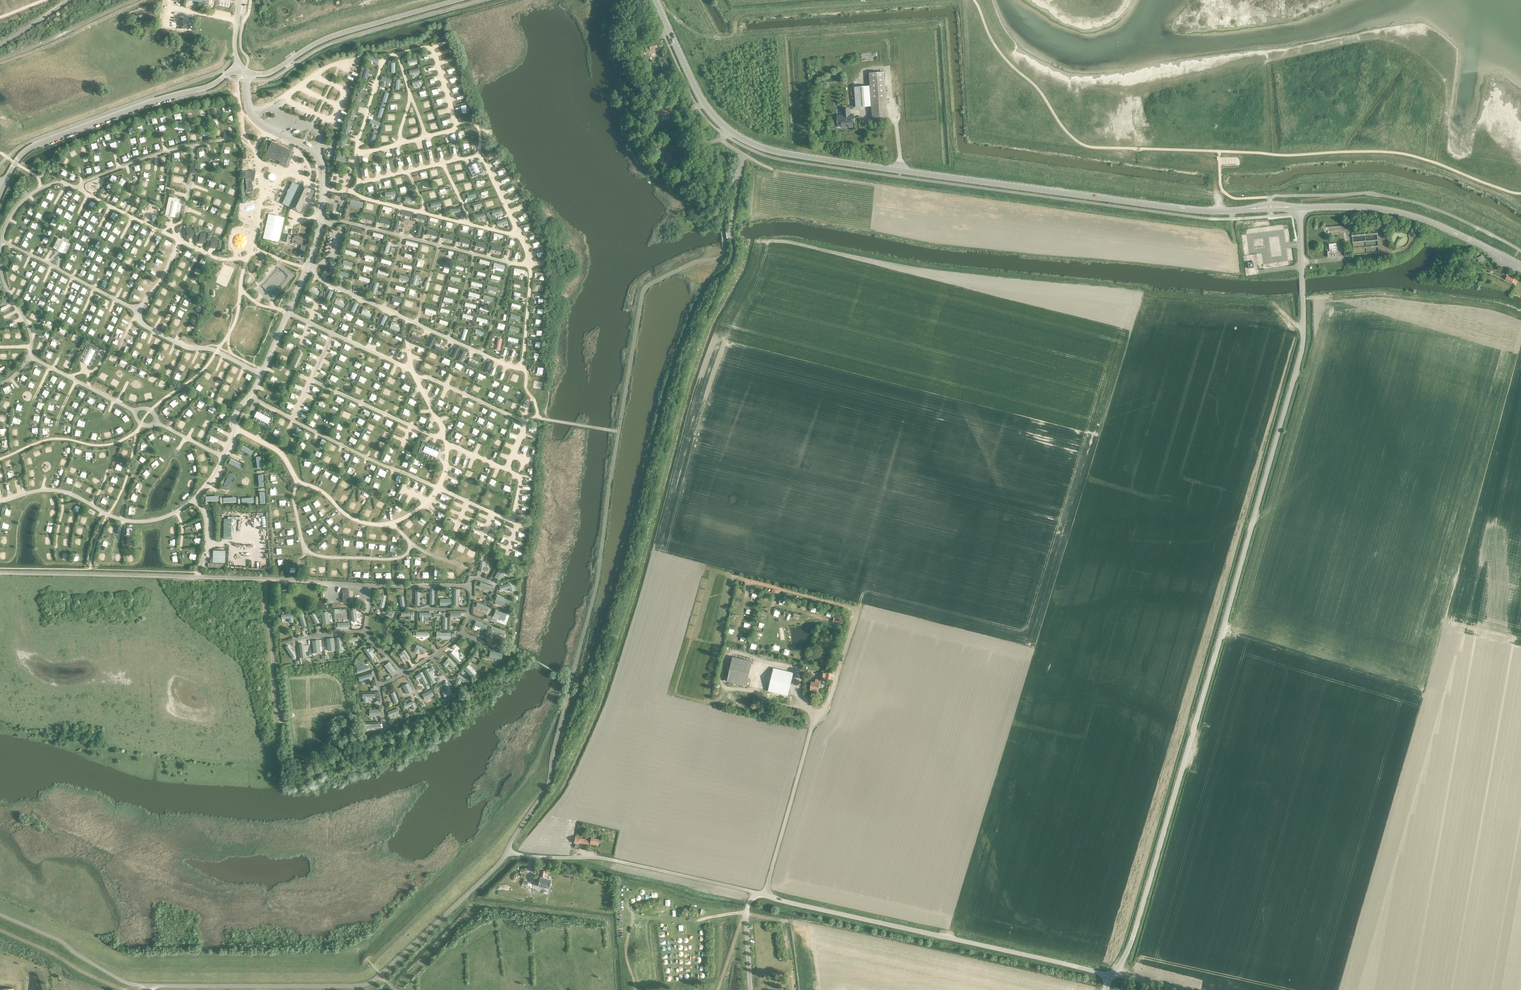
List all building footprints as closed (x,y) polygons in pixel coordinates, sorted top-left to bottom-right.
[(648,45),(644,46),(646,53),(647,53),(655,51),(654,49),(657,48),(656,43),(648,45)] [(870,87),(854,88),(855,108),(871,107),(872,119),(887,118),(884,72),(869,73),(870,87)] [(661,118),(661,117),(666,115),(665,114),(672,112),(670,106),(659,110),(659,108),(654,109),(655,115),(657,119),(661,118)] [(853,122),(853,115),(849,115),(849,109),(842,110),(842,116),(836,116),(837,124),(841,123),(841,128),(845,128),(845,127),(846,126),(847,126),(848,127),(848,128),(852,127),(852,122),(853,122)] [(272,142),(265,155),(286,165),(292,151),(272,142)] [(662,157),(661,165),(668,165),(668,163),(670,163),(670,156),(671,156),(671,151),(664,150),(663,157),(662,157)] [(471,166),(468,168),(472,178),(483,173),(479,163),(476,164),(476,165),(472,167),(471,166)] [(248,171),(244,172),(244,178),(245,178),(246,190),(245,190),(246,193),(253,192),(253,189),(252,190),(251,181),(254,181),(256,171),(248,172),(248,171)] [(282,204),(304,215),(313,198),(311,197),(313,191),(300,184),(299,186),(292,182),(282,204)] [(175,218),(178,218),(182,203),(182,200),(169,197),(165,215),(169,216),(172,202),(178,203),(175,218)] [(178,203),(172,202),(169,216),(172,217),(175,218),(178,203)] [(283,217),(268,214),(263,238),(278,241),(283,217)] [(195,235),(190,226),(185,230),(189,240),(195,235)] [(205,243),(207,234),(200,234),(198,244),(205,243)] [(307,238),(300,236),(299,237),(293,236),(291,236),(291,235),(285,234),(283,242),(291,244),(292,242),(302,245),(303,242),(305,242),(307,238)] [(64,237),(62,240),(59,239),(54,250),(58,252),(63,241),(68,243),(62,254),(66,256),(71,244),(70,244),(72,241),(64,237)] [(217,247),(218,238),(212,238),(209,248),(217,247)] [(68,243),(63,241),(58,252),(62,254),(68,243)] [(1327,257),(1336,256),(1335,243),(1328,244),(1329,251),(1327,252),(1327,257)] [(332,275),(335,263),(332,262),(330,268),(329,270),(325,269),(324,273),(332,275)] [(1515,286),(1517,281),(1507,276),(1505,279),(1514,284),(1514,285),(1515,286)] [(88,365),(92,366),(99,353),(100,349),(88,343),(79,360),(83,362),(90,349),(95,351),(88,365)] [(86,363),(88,365),(95,351),(90,349),(83,362),(86,363)] [(254,417),(253,421),(263,426),(270,430),(276,417),(271,415),(259,409),(257,412),(270,419),(267,424),(254,417)] [(267,424),(270,419),(257,412),(256,414),(254,417),(267,424)] [(422,441),(417,454),(434,461),(435,457),(423,452),(425,447),(438,452),(439,448),(422,441)] [(425,447),(423,452),(435,457),(438,452),(425,447)] [(239,520),(239,518),(227,518),(227,520),(223,520),(223,540),(231,540),(231,538),(230,538),(231,532),(235,532),(235,520),(239,520)] [(213,551),(212,563),(224,563),(225,551),(213,551)] [(480,562),(479,572),(483,572),(484,572),(488,572),(488,568),(484,568),(485,562),(480,562)] [(499,569),(494,577),(501,581),(506,572),(504,571),(500,569),(499,569)] [(508,584),(499,587),(501,591),(509,589),(510,592),(514,591),(513,586),(512,581),(508,582),(508,584)] [(481,583),(479,587),(491,592),(493,588),(481,583)] [(378,596),(377,599),(381,600),(379,608),(384,609),(386,597),(382,596),(378,596)] [(507,600),(497,596),(494,603),(504,607),(507,600)] [(489,608),(477,603),(476,607),(488,612),(489,608)] [(507,615),(496,611),(493,617),(504,621),(507,615)] [(314,613),(310,615),(316,626),(320,624),(314,613)] [(430,618),(430,614),(420,614),(420,623),(423,623),(423,618),(430,618)] [(842,624),(844,617),(835,614),(833,621),(842,624)] [(292,615),(281,616),(281,620),(288,620),(288,624),(293,624),(292,615)] [(504,637),(505,633),(491,628),(488,636),(492,637),(494,633),(504,637)] [(333,639),(327,639),(328,652),(335,651),(333,639)] [(319,641),(312,641),(314,654),(320,654),(319,641)] [(427,650),(417,645),(415,649),(416,649),(414,652),(418,654),(419,651),(424,654),(427,650)] [(289,646),(286,648),(292,658),(295,656),(289,646)] [(371,654),(374,652),(372,648),(368,650),(364,652),(370,661),(374,659),(371,654)] [(410,659),(404,651),(401,653),(402,654),(398,656),(401,659),(404,657),(407,661),(410,659)] [(452,652),(450,655),(459,664),(462,661),(452,652)] [(502,654),(490,652),(489,658),(501,660),(502,654)] [(727,681),(746,686),(752,661),(732,657),(727,681)] [(454,668),(456,667),(449,659),(445,662),(446,662),(443,665),(446,668),(449,666),(453,670),(454,668)] [(389,662),(385,666),(392,675),(396,671),(389,662)] [(468,665),(464,670),(472,678),(477,673),(468,665)] [(369,671),(368,666),(356,670),(357,674),(369,671)] [(428,670),(428,669),(424,671),(430,683),(434,681),(430,674),(434,672),(432,668),(428,670)] [(793,673),(773,668),(768,691),(788,696),(793,673)] [(373,678),(371,673),(359,677),(360,682),(373,678)] [(428,684),(422,673),(418,675),(418,676),(415,677),(417,681),(420,680),(424,686),(428,684)] [(469,686),(471,683),(458,676),(456,679),(457,680),(455,683),(459,685),(461,682),(469,686)] [(811,682),(810,690),(818,691),(819,680),(820,680),(819,680),(815,679),(815,682),(811,682)] [(408,684),(402,686),(406,694),(412,692),(408,684)] [(452,696),(447,684),(443,686),(446,693),(442,694),(444,698),(448,697),(452,696)] [(431,691),(422,695),(425,701),(434,696),(431,691)] [(374,699),(374,695),(362,695),(363,700),(363,704),(367,704),(367,699),(374,699)] [(406,705),(405,703),(403,704),(404,706),(403,707),(404,710),(411,707),(412,711),(416,709),(414,706),(415,705),(413,702),(406,705)] [(586,839),(586,840),(579,838),(579,837),(575,836),(573,843),(578,844),(578,843),(588,845),(589,840),(588,840),(589,839),(586,839)] [(538,869),(537,873),(538,873),(538,876),(540,876),(539,877),(539,878),(538,886),(549,889),(550,880),(544,879),(544,878),(544,877),(546,871),(544,870),(545,868),(540,867),(539,870),(538,869)]
